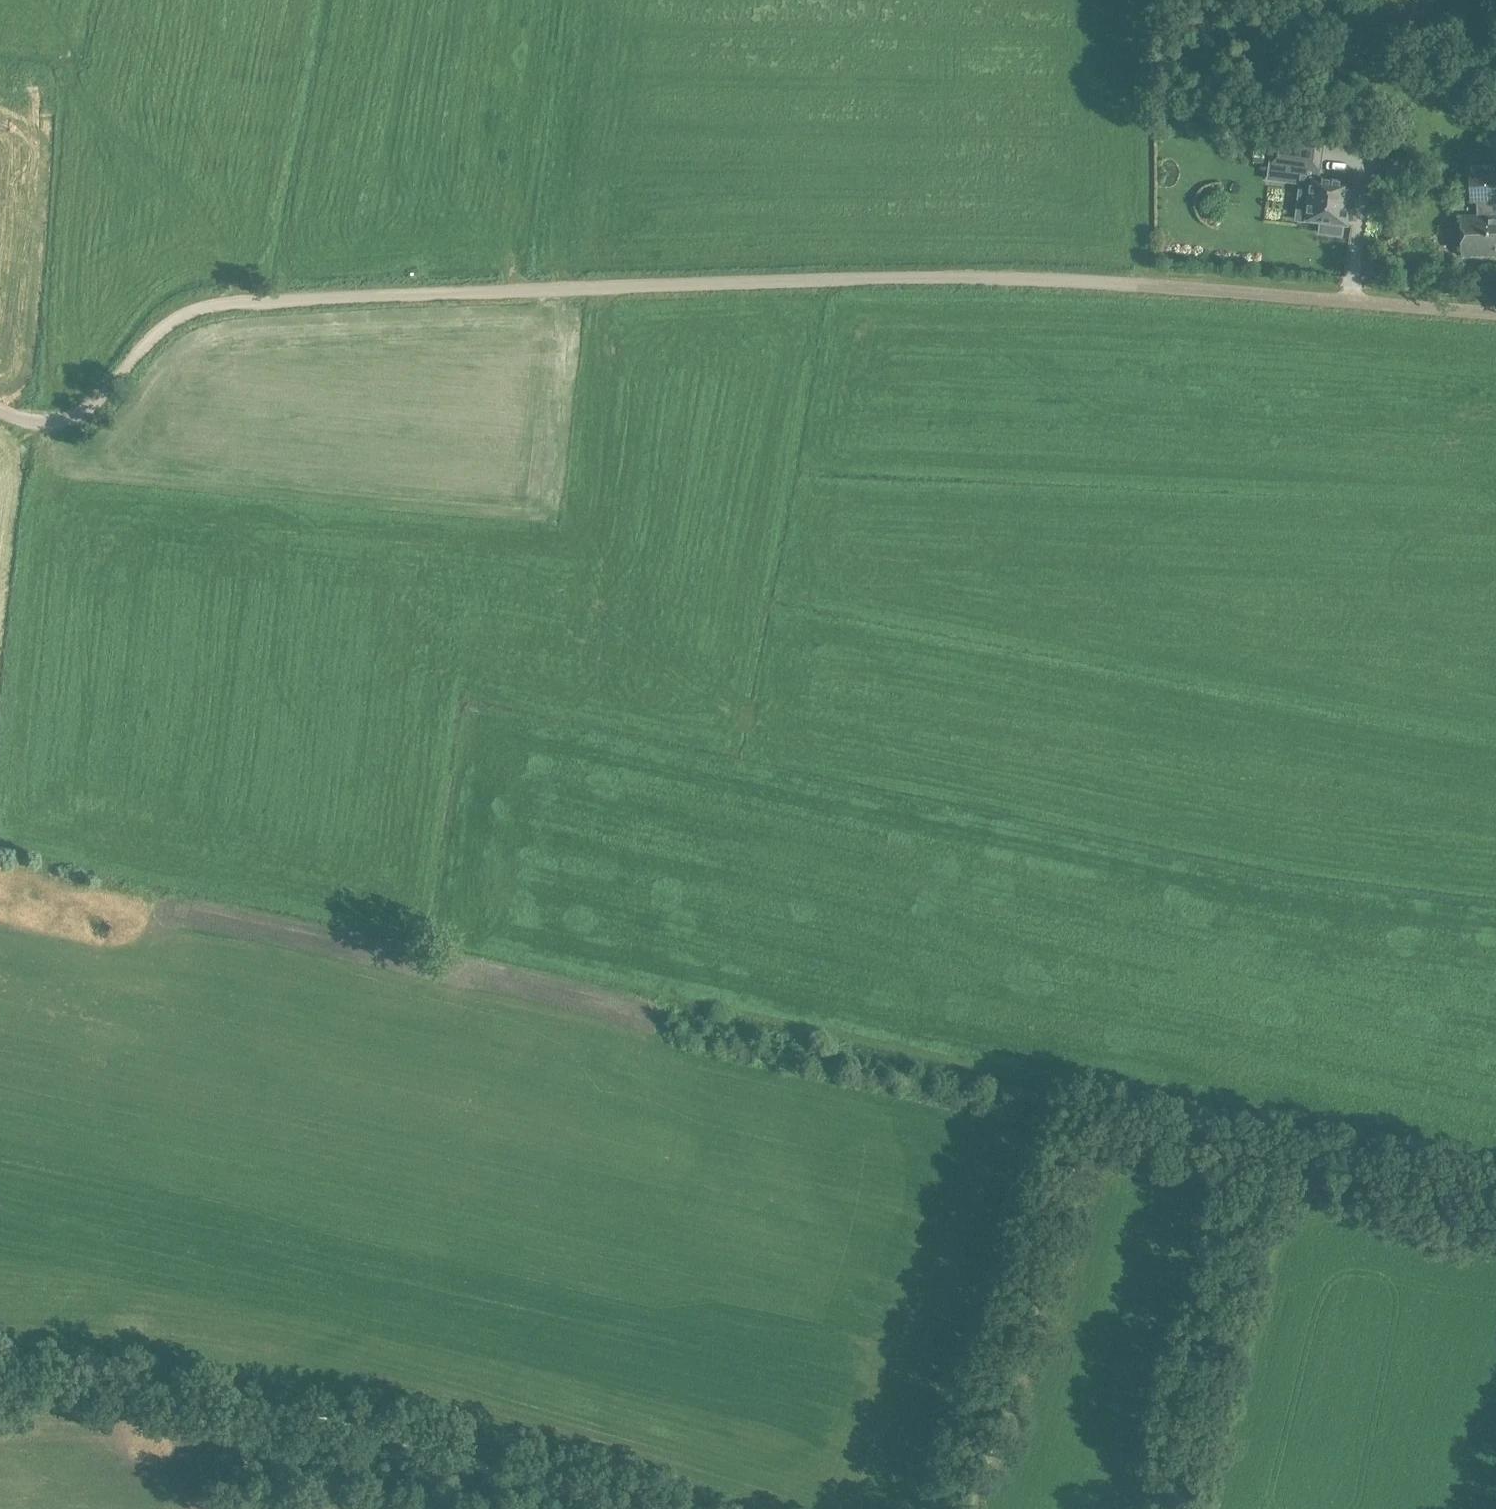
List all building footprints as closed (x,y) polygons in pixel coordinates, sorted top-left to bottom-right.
[(1281,94),(1277,76),(1264,80),(1269,97),(1281,94)] [(1275,143),(1271,172),(1320,178),(1324,143),(1307,140),(1306,148),(1275,143)] [(1472,204),(1477,204),(1478,216),(1461,217),(1463,257),(1495,255),(1495,165),(1471,167),(1471,173),(1470,173),(1472,204)] [(1298,177),(1293,219),(1318,222),(1316,232),(1337,235),(1338,225),(1343,225),(1348,183),(1298,177)]
